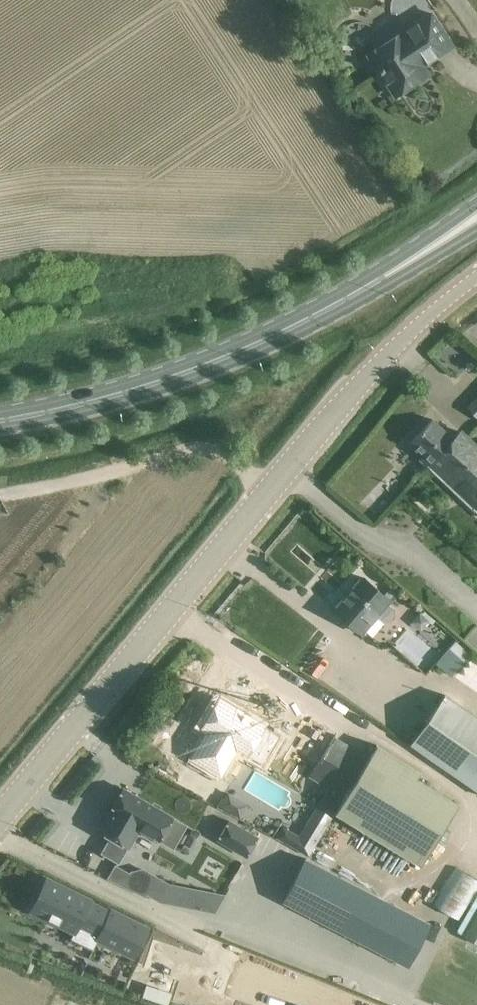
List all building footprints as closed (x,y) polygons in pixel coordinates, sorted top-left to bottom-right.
[(428,73),(422,65),(452,45),(430,12),(367,53),(394,95),(428,73)] [(433,419),(412,440),(425,453),(420,459),(426,466),(442,448),(450,455),(467,437),(458,429),(451,436),(433,419)] [(426,466),(474,512),(475,510),(476,512),(476,446),(467,437),(450,455),(442,448),(426,466)] [(361,633),(376,616),(383,622),(390,621),(395,615),(394,608),(387,603),(390,600),(363,576),(334,609),(361,633)] [(436,663),(451,676),(470,654),(455,641),(436,663)] [(249,678),(233,705),(260,721),(257,725),(319,762),(316,766),(309,777),(343,797),(334,812),(404,855),(419,864),(458,802),(416,776),(420,770),(376,743),(369,756),(334,736),(337,731),(249,678)] [(409,743),(476,791),(476,718),(444,695),(409,743)] [(208,696),(169,753),(221,785),(259,730),(208,696)] [(173,847),(185,825),(123,789),(110,811),(111,811),(100,830),(111,837),(102,852),(118,862),(127,846),(138,828),(173,847)] [(339,804),(324,795),(299,837),(283,827),(277,837),(308,855),(327,822),(339,804)] [(246,856),(257,837),(229,821),(218,840),(246,856)] [(407,966),(429,923),(305,859),(283,901),(407,966)] [(123,885),(129,874),(115,866),(109,877),(123,885)] [(433,904),(459,921),(476,892),(476,879),(457,866),(433,904)] [(37,872),(22,903),(65,925),(69,918),(89,928),(87,932),(124,950),(137,922),(101,904),(100,906),(79,896),(80,894),(37,872)]
